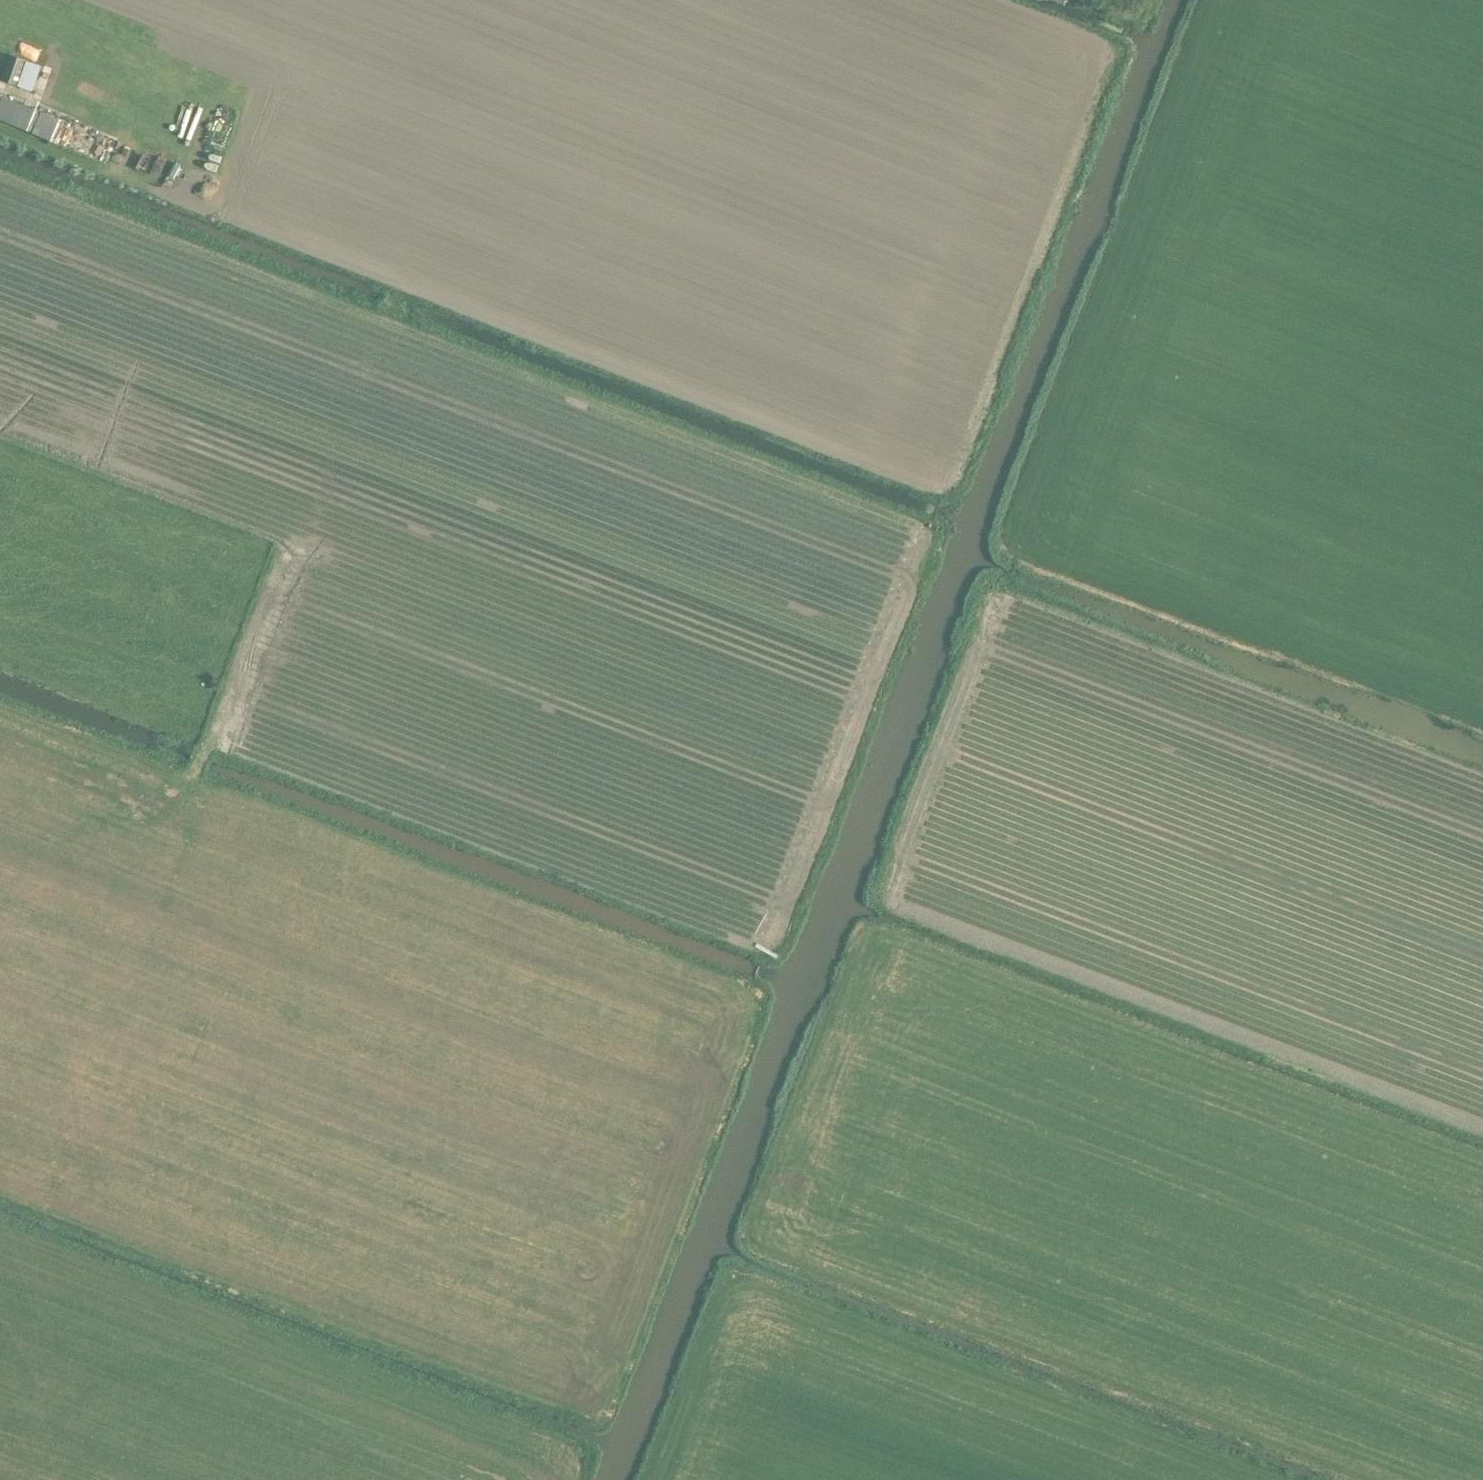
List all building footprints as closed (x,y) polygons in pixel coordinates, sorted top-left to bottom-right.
[(26,60),(10,54),(0,79),(16,85),(26,60)] [(26,129),(34,108),(3,95),(0,101),(0,118),(26,129)] [(67,121),(35,108),(26,130),(58,143),(67,121)] [(115,148),(111,156),(123,161),(126,153),(115,148)]
